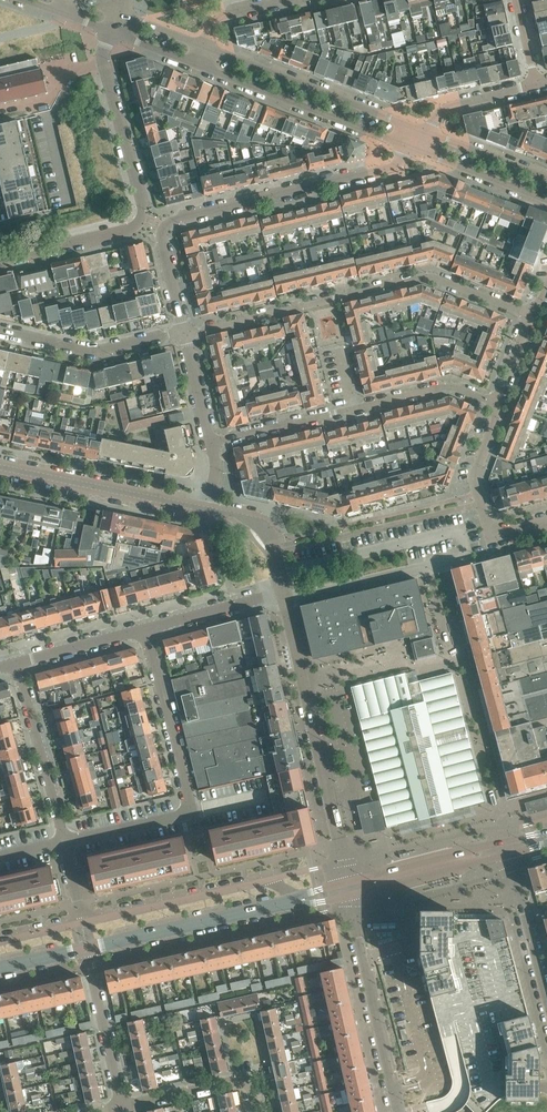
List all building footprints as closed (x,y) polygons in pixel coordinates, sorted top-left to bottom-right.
[(379,36),(385,35),(381,17),(386,16),(383,0),(376,0),(371,2),(379,36)] [(398,13),(395,0),(383,0),(386,16),(388,23),(399,21),(398,13)] [(398,13),(410,10),(407,0),(395,0),(398,13)] [(419,0),(407,0),(410,10),(411,17),(422,14),(419,0)] [(423,19),(428,17),(426,7),(432,5),(430,0),(419,0),(422,14),(423,19)] [(435,11),(444,9),(442,0),(433,0),(435,11)] [(444,9),(446,8),(447,13),(455,11),(453,0),(442,0),(444,9)] [(455,11),(457,11),(458,18),(464,17),(461,5),(460,1),(462,0),(453,0),(455,11)] [(502,1),(502,0),(478,6),(479,11),(484,10),(485,17),(505,12),(503,5),(502,5),(502,2),(502,1)] [(530,4),(532,10),(533,10),(534,13),(546,10),(546,0),(539,0),(531,2),(532,4),(530,4)] [(370,27),(372,34),(365,36),(367,46),(369,47),(370,51),(382,48),(381,43),(379,36),(371,2),(367,2),(367,1),(359,3),(365,29),(370,27)] [(343,7),(347,23),(353,22),(354,28),(352,29),(354,35),(360,34),(354,5),(348,7),(347,6),(343,7)] [(333,10),(342,48),(347,49),(342,24),(347,23),(343,7),(339,8),(339,9),(333,10)] [(323,12),(327,28),(332,27),(336,43),(334,43),(335,46),(342,48),(333,10),(328,12),(327,11),(323,12)] [(535,24),(546,22),(546,10),(534,13),(535,16),(534,19),(535,24)] [(314,29),(311,15),(310,13),(309,13),(308,12),(305,13),(305,14),(299,15),(303,32),(314,29)] [(327,28),(323,12),(319,12),(319,14),(313,15),(320,45),(327,44),(326,39),(323,39),(321,29),(327,28)] [(505,12),(485,17),(487,25),(481,26),(480,23),(475,24),(476,31),(481,30),(507,24),(508,24),(505,12)] [(293,17),(287,18),(291,32),(292,40),(297,41),(297,38),(297,36),(296,36),(296,34),(303,32),(299,15),(297,16),(296,15),(293,15),(293,17)] [(291,32),(287,18),(286,18),(284,18),(282,18),(281,20),(276,21),(274,20),(272,21),(271,22),(269,22),(271,32),(280,30),(281,34),(285,33),(286,40),(292,40),(291,32)] [(447,36),(452,35),(450,30),(449,22),(439,25),(441,37),(447,36)] [(535,24),(537,30),(538,31),(539,35),(546,33),(546,22),(535,24)] [(246,37),(258,35),(256,28),(260,27),(259,23),(234,29),(236,36),(235,36),(235,37),(245,35),(246,37)] [(470,29),(468,23),(459,25),(459,28),(461,32),(470,29)] [(507,24),(481,30),(482,35),(486,34),(487,40),(510,34),(509,31),(508,31),(507,26),(507,24)] [(540,45),(541,45),(541,46),(546,44),(546,33),(539,35),(540,39),(539,39),(540,45)] [(417,43),(425,41),(424,34),(415,36),(417,43)] [(483,51),(490,50),(512,45),(510,39),(511,39),(510,34),(487,40),(488,45),(481,47),(483,51)] [(260,44),(260,42),(258,35),(246,37),(245,35),(235,37),(235,38),(236,38),(238,45),(257,53),(257,52),(260,44)] [(436,41),(438,47),(447,45),(446,38),(436,41)] [(399,41),(393,42),(394,45),(394,48),(406,45),(405,39),(399,40),(399,41)] [(288,63),(289,63),(297,41),(292,40),(290,47),(286,46),(285,50),(277,47),(272,57),(274,58),(273,59),(278,61),(278,59),(283,61),(283,62),(287,64),(288,63)] [(387,41),(381,43),(382,48),(394,45),(393,42),(392,40),(390,41),(387,41)] [(299,67),(300,68),(307,51),(300,49),(303,41),(297,41),(289,63),(294,66),(299,68),(299,67)] [(438,48),(438,47),(436,41),(425,43),(427,49),(428,56),(431,55),(430,50),(438,48)] [(257,52),(267,55),(270,46),(261,43),(260,42),(260,44),(257,52)] [(318,56),(312,53),(316,43),(310,43),(307,51),(300,68),(305,70),(305,71),(310,73),(310,72),(312,72),(318,56)] [(417,51),(427,49),(425,43),(415,46),(417,51)] [(323,78),(329,62),(324,60),(328,48),(327,44),(320,45),(321,48),(322,52),(314,73),(319,75),(318,76),(323,78)] [(364,49),(363,45),(353,47),(353,51),(363,53),(364,49)] [(508,48),(503,49),(510,78),(520,76),(517,61),(511,62),(508,48)] [(496,65),(500,81),(510,78),(503,49),(499,50),(502,64),(496,65)] [(333,80),(344,51),(337,50),(336,55),(338,55),(334,64),(329,62),(323,78),(328,80),(328,79),(333,80)] [(342,85),(348,70),(343,68),(347,57),(349,58),(350,53),(344,51),(333,80),(339,83),(338,84),(342,85)] [(393,51),(386,53),(386,60),(395,58),(393,51)] [(487,52),(483,53),(489,83),(500,81),(496,65),(490,67),(487,52)] [(386,61),(386,60),(386,53),(379,54),(377,58),(386,61)] [(479,82),(480,85),(489,83),(483,53),(478,55),(481,68),(476,70),(479,82)] [(347,86),(352,88),(364,56),(360,55),(353,72),(348,70),(342,85),(347,87),(347,86)] [(359,92),(364,93),(370,78),(365,76),(372,56),(367,57),(354,89),(359,91),(359,92)] [(462,59),(465,69),(469,85),(479,82),(476,70),(473,57),(462,59)] [(39,70),(37,60),(37,58),(0,67),(0,80),(39,70)] [(143,60),(143,58),(126,63),(131,83),(133,83),(144,80),(160,75),(164,66),(152,62),(152,61),(147,63),(146,59),(143,60)] [(441,68),(443,74),(447,91),(452,90),(452,88),(457,87),(450,58),(443,59),(445,67),(441,68)] [(421,68),(420,68),(427,98),(438,95),(437,92),(434,80),(429,81),(425,63),(420,64),(421,68)] [(454,65),(459,87),(464,85),(465,86),(469,85),(465,69),(460,70),(459,63),(454,65)] [(447,91),(443,74),(438,76),(435,64),(431,65),(434,80),(437,92),(442,91),(442,92),(447,91)] [(399,66),(407,100),(408,102),(417,100),(412,78),(407,79),(404,65),(399,66)] [(388,101),(393,103),(407,100),(399,66),(396,67),(396,78),(397,78),(394,86),(389,84),(383,101),(386,102),(388,101)] [(378,99),(383,101),(389,84),(391,79),(385,76),(387,69),(384,68),(383,72),(374,96),(378,98),(378,99)] [(412,78),(417,100),(427,98),(420,68),(416,69),(417,77),(412,78)] [(39,70),(0,80),(0,104),(48,93),(42,69),(39,70)] [(171,71),(165,69),(159,86),(170,90),(177,73),(176,73),(176,71),(172,70),(171,71)] [(369,94),(374,96),(383,72),(379,71),(378,73),(377,73),(375,80),(370,78),(364,93),(368,95),(369,94)] [(177,73),(170,90),(181,95),(188,77),(187,77),(187,75),(184,74),(182,75),(177,73)] [(188,77),(181,95),(192,99),(199,82),(194,80),(194,78),(191,77),(190,78),(188,77)] [(137,97),(141,110),(148,108),(147,105),(146,101),(149,101),(144,80),(133,83),(133,84),(132,85),(133,88),(135,89),(136,92),(135,93),(135,97),(137,97)] [(199,82),(192,99),(205,103),(211,86),(206,84),(205,82),(203,81),(201,82),(199,82)] [(221,90),(213,87),(206,107),(220,113),(221,110),(228,93),(227,92),(227,90),(222,89),(221,90)] [(152,104),(157,106),(161,94),(156,92),(154,98),(152,104)] [(230,93),(228,93),(221,110),(233,114),(240,97),(234,95),(234,93),(231,92),(230,93)] [(240,97),(233,114),(231,119),(236,121),(238,116),(244,119),(252,100),(245,98),(245,99),(240,97)] [(543,127),(546,126),(546,120),(546,116),(546,97),(537,99),(543,127)] [(543,127),(537,99),(524,102),(528,120),(534,118),(537,129),(543,127)] [(263,104),(252,100),(244,119),(256,123),(263,104)] [(166,102),(163,109),(162,113),(167,115),(171,104),(166,102)] [(528,120),(524,102),(514,105),(518,122),(519,127),(525,126),(523,121),(528,120)] [(147,134),(148,135),(158,132),(152,112),(155,111),(161,114),(162,113),(163,109),(156,106),(157,106),(152,104),(151,107),(148,108),(141,110),(144,120),(142,122),(143,125),(145,125),(146,129),(145,131),(146,134),(147,134)] [(518,122),(514,105),(504,107),(509,130),(514,129),(513,123),(518,122)] [(265,106),(265,107),(258,124),(269,128),(276,111),(271,109),(271,107),(267,106),(266,107),(265,106)] [(464,118),(467,132),(469,134),(511,150),(515,138),(508,136),(500,133),(499,129),(505,127),(500,108),(465,116),(464,118)] [(186,114),(176,110),(174,115),(184,119),(186,114)] [(278,111),(276,111),(269,128),(281,133),(287,115),(282,113),(283,112),(278,110),(278,111)] [(199,119),(186,114),(184,119),(197,124),(199,119)] [(167,115),(167,129),(179,126),(181,121),(167,115)] [(293,117),(287,115),(281,133),(292,137),(299,120),(298,119),(298,118),(294,116),(293,117)] [(26,118),(2,124),(5,136),(29,130),(26,118)] [(301,120),(299,120),(292,137),(304,141),(305,138),(310,124),(305,122),(305,121),(302,119),(301,120)] [(181,121),(179,126),(179,127),(194,132),(196,126),(181,121)] [(63,131),(72,129),(70,122),(61,124),(57,125),(59,132),(63,131)] [(311,124),(310,124),(305,138),(315,141),(316,137),(324,140),(328,131),(326,130),(325,128),(322,127),(321,128),(316,126),(316,125),(313,124),(311,124)] [(505,127),(499,129),(500,133),(508,136),(506,127),(505,127)] [(194,136),(201,137),(204,130),(198,128),(194,136)] [(72,129),(63,131),(59,132),(61,138),(64,137),(73,135),(72,129)] [(224,139),(224,138),(226,133),(214,129),(211,138),(224,139)] [(7,147),(31,141),(29,130),(5,136),(7,147)] [(158,132),(148,135),(149,141),(148,142),(149,145),(151,146),(168,142),(165,130),(158,132)] [(528,152),(534,135),(527,132),(522,130),(521,132),(519,131),(517,137),(519,138),(516,147),(517,148),(518,149),(520,150),(522,150),(528,152)] [(226,132),(226,133),(224,138),(235,142),(237,136),(226,132)] [(340,135),(331,132),(327,142),(336,145),(340,135)] [(238,134),(237,136),(235,142),(236,142),(239,142),(244,142),(248,143),(250,138),(238,134)] [(265,142),(266,140),(267,136),(262,134),(260,138),(259,142),(265,142)] [(340,135),(336,145),(338,146),(339,147),(342,162),(347,161),(347,162),(364,158),(364,144),(341,134),(340,136),(340,135)] [(75,142),(73,135),(64,137),(61,138),(62,145),(66,144),(75,142)] [(539,156),(545,139),(535,135),(534,135),(528,152),(533,154),(533,155),(536,156),(538,155),(539,156)] [(199,150),(204,149),(202,139),(191,139),(195,157),(200,156),(199,150)] [(213,141),(202,139),(204,149),(213,148),(215,148),(213,141)] [(539,156),(540,156),(540,158),(544,159),(546,159),(546,140),(545,139),(539,156)] [(154,157),(154,158),(178,151),(175,140),(168,142),(151,146),(152,151),(151,152),(152,157),(154,157)] [(34,153),(31,141),(7,147),(10,158),(34,153)] [(213,141),(215,148),(228,149),(226,142),(213,141)] [(67,150),(77,148),(75,142),(66,144),(62,145),(64,151),(67,150)] [(244,161),(249,184),(253,183),(255,184),(258,183),(259,182),(254,158),(248,159),(247,158),(246,154),(249,154),(247,149),(246,150),(244,142),(239,142),(240,148),(244,161)] [(307,170),(301,147),(293,146),(296,160),(295,160),(296,162),(289,164),(288,164),(291,174),(293,174),(294,174),(298,174),(299,172),(307,170)] [(10,158),(7,147),(0,149),(0,161),(10,158)] [(283,157),(277,159),(282,176),(283,176),(284,177),(288,176),(289,174),(291,174),(288,164),(289,164),(287,157),(288,156),(286,147),(281,147),(283,157)] [(301,147),(307,170),(314,169),(315,170),(321,168),(321,167),(325,166),(322,156),(314,158),(313,153),(312,154),(311,148),(301,147)] [(330,155),(322,156),(325,166),(329,165),(329,166),(336,165),(335,164),(342,162),(339,147),(329,150),(330,155)] [(77,148),(67,150),(64,151),(65,158),(69,157),(78,155),(77,148)] [(157,168),(157,169),(175,164),(173,158),(185,154),(184,150),(178,151),(154,158),(155,162),(154,163),(155,168),(157,168)] [(13,170),(37,164),(34,153),(10,158),(13,170)] [(78,155),(69,157),(65,158),(67,164),(70,163),(80,161),(78,155)] [(254,158),(259,182),(263,181),(264,182),(268,181),(269,179),(270,179),(266,161),(261,163),(259,155),(253,156),(254,158)] [(10,158),(0,161),(0,173),(13,170),(10,158)] [(279,177),(282,176),(277,159),(268,161),(272,179),(273,178),(275,179),(278,179),(279,177)] [(68,171),(72,170),(81,167),(80,161),(70,163),(67,164),(68,171)] [(233,163),(238,186),(243,186),(244,186),(247,186),(248,184),(249,184),(244,161),(233,163)] [(160,179),(160,180),(178,175),(176,169),(183,167),(182,162),(175,164),(157,169),(158,173),(157,175),(158,178),(160,179)] [(235,187),(236,187),(232,170),(227,171),(225,162),(219,163),(221,172),(226,190),(229,189),(230,190),(235,188),(235,187)] [(40,176),(37,164),(13,170),(15,181),(40,176)] [(208,165),(209,168),(215,192),(219,191),(219,192),(225,191),(224,190),(226,190),(221,172),(216,173),(214,164),(208,165)] [(83,174),(81,167),(72,170),(68,171),(70,177),(73,176),(83,174)] [(200,176),(204,195),(206,194),(207,195),(210,195),(211,193),(215,192),(209,168),(198,170),(200,176)] [(15,181),(13,170),(0,173),(0,185),(15,181)] [(163,190),(163,191),(181,186),(179,180),(197,175),(196,170),(191,172),(178,175),(160,180),(162,185),(160,186),(161,189),(163,190)] [(70,177),(71,184),(75,183),(84,180),(83,174),(73,176),(70,177)] [(439,174),(433,175),(436,190),(452,197),(458,181),(453,179),(452,177),(449,176),(447,177),(439,174)] [(420,177),(424,193),(436,190),(433,175),(428,176),(427,175),(420,177)] [(18,193),(42,187),(40,176),(15,181),(18,193)] [(414,179),(409,181),(413,196),(424,193),(420,177),(414,178),(414,179)] [(84,180),(75,183),(71,184),(73,190),(77,189),(86,187),(84,180)] [(15,181),(0,185),(0,197),(18,193),(15,181)] [(402,181),(397,182),(401,199),(413,196),(409,181),(403,182),(402,181)] [(458,181),(452,197),(464,201),(468,189),(470,186),(468,185),(468,184),(465,182),(463,183),(458,181)] [(401,199),(397,182),(393,183),(392,185),(386,186),(390,202),(401,199)] [(384,185),(372,188),(373,191),(374,196),(375,196),(376,202),(375,202),(377,209),(384,207),(384,203),(387,202),(384,185)] [(163,191),(164,192),(162,194),(163,197),(165,198),(167,206),(185,201),(192,199),(191,193),(183,195),(181,186),(163,191)] [(45,198),(42,187),(18,193),(21,204),(45,198)] [(78,196),(87,193),(86,187),(77,189),(73,190),(74,196),(78,196)] [(361,191),(365,208),(370,207),(371,210),(377,209),(375,202),(376,202),(375,196),(374,196),(373,191),(372,188),(361,191)] [(474,191),(468,189),(464,201),(463,204),(474,208),(480,192),(474,189),(474,191)] [(361,191),(350,193),(351,197),(352,201),(353,201),(354,207),(355,214),(362,212),(361,209),(365,208),(361,191)] [(480,192),(474,208),(485,212),(491,197),(485,195),(485,194),(480,192)] [(21,204),(18,193),(0,197),(0,209),(21,204)] [(89,200),(87,193),(78,196),(74,196),(76,203),(80,202),(89,200)] [(340,196),(344,213),(347,212),(348,215),(355,214),(354,207),(353,201),(352,201),(351,197),(350,193),(340,196)] [(494,197),(487,213),(499,217),(505,201),(494,197)] [(45,198),(21,204),(24,216),(48,210),(45,198)] [(59,210),(61,216),(91,209),(89,200),(80,202),(76,203),(77,206),(59,210)] [(342,217),(338,200),(326,203),(330,220),(342,217)] [(516,206),(505,201),(499,217),(511,222),(516,206)] [(326,203),(315,206),(316,209),(317,214),(318,214),(319,219),(318,220),(320,226),(327,225),(326,221),(330,220),(326,203)] [(24,216),(21,204),(0,209),(0,221),(24,216)] [(316,209),(315,206),(304,208),(308,226),(313,225),(313,228),(320,226),(318,220),(319,219),(318,214),(317,214),(316,209)] [(522,226),(528,212),(524,210),(524,209),(516,206),(511,222),(522,226)] [(528,212),(522,226),(519,235),(518,235),(514,239),(512,243),(513,243),(512,244),(510,251),(508,256),(533,265),(538,252),(545,236),(545,235),(546,229),(546,214),(529,207),(528,212)] [(304,208),(293,211),(297,228),(303,227),(303,229),(309,228),(308,226),(304,208)] [(428,211),(427,217),(434,220),(436,209),(428,211)] [(297,228),(293,211),(283,214),(283,217),(284,221),(285,221),(286,227),(286,228),(287,234),(294,232),(293,229),(297,228)] [(405,215),(406,216),(407,221),(418,219),(417,213),(417,212),(405,215)] [(283,214),(272,216),(276,233),(279,232),(280,236),(287,234),(286,228),(286,227),(285,221),(284,221),(283,217),(283,214)] [(436,221),(442,223),(443,219),(444,217),(438,214),(436,221)] [(244,219),(248,235),(248,237),(256,236),(255,234),(260,232),(256,216),(244,219)] [(276,233),(272,216),(260,219),(264,236),(276,233)] [(453,229),(455,222),(456,221),(449,218),(446,226),(453,229)] [(244,219),(233,221),(234,224),(233,224),(234,229),(236,228),(237,234),(237,235),(238,241),(244,240),(244,237),(248,235),(244,219)] [(233,221),(223,224),(227,241),(230,240),(231,243),(238,241),(237,235),(237,234),(236,228),(234,229),(233,224),(234,224),(233,221)] [(419,226),(418,221),(405,225),(408,236),(410,235),(409,232),(411,232),(410,228),(419,226)] [(450,230),(431,221),(429,226),(448,234),(450,230)] [(464,233),(467,227),(455,222),(453,229),(464,233)] [(467,227),(464,233),(475,238),(479,228),(468,223),(467,227)] [(223,224),(212,226),(215,243),(227,241),(223,224)] [(212,226),(196,230),(199,244),(207,242),(208,245),(215,243),(212,226)] [(386,234),(389,248),(390,247),(390,243),(391,243),(389,233),(396,232),(395,227),(385,230),(386,234)] [(181,234),(186,255),(198,252),(196,244),(199,244),(196,230),(181,234)] [(491,237),(480,233),(478,238),(489,243),(491,237)] [(503,241),(491,237),(489,243),(500,247),(503,241)] [(503,240),(503,241),(500,247),(510,251),(512,244),(503,240)] [(433,241),(426,243),(430,260),(432,259),(437,261),(443,245),(433,241)] [(122,261),(128,260),(145,255),(142,243),(125,247),(119,249),(122,261)] [(412,250),(415,263),(430,260),(426,243),(422,244),(422,247),(412,250)] [(444,243),(443,245),(437,261),(447,265),(449,266),(455,249),(450,247),(450,246),(444,243)] [(406,244),(399,246),(401,252),(400,252),(401,258),(403,258),(404,262),(403,263),(404,265),(404,266),(415,263),(412,250),(411,246),(407,247),(406,244)] [(315,246),(309,248),(313,263),(318,262),(316,251),(315,246)] [(389,252),(393,269),(404,266),(404,265),(403,263),(404,262),(403,258),(401,258),(400,252),(401,252),(399,246),(392,247),(393,251),(389,252)] [(495,248),(493,252),(504,256),(506,252),(495,248)] [(107,265),(108,265),(105,252),(98,254),(102,267),(107,265)] [(189,265),(190,268),(206,264),(203,252),(187,256),(189,265)] [(389,252),(377,255),(380,265),(381,272),(393,269),(389,252)] [(370,272),(370,274),(381,272),(380,265),(377,255),(373,256),(372,253),(365,254),(367,260),(366,260),(368,267),(369,266),(370,271),(370,272)] [(465,261),(468,256),(461,253),(460,257),(456,256),(452,265),(450,272),(460,276),(461,272),(462,273),(463,268),(462,267),(463,265),(465,261)] [(98,254),(92,255),(95,268),(102,267),(98,254)] [(360,277),(370,274),(370,272),(370,271),(369,266),(368,267),(366,260),(367,260),(365,254),(359,256),(359,259),(355,260),(357,265),(360,277)] [(86,256),(90,275),(93,285),(107,282),(106,279),(111,277),(109,270),(108,265),(107,265),(102,267),(95,268),(92,255),(86,256)] [(145,255),(128,260),(130,265),(131,272),(149,268),(145,255)] [(79,277),(90,275),(86,256),(75,259),(77,265),(79,277)] [(345,275),(346,278),(357,275),(353,258),(348,259),(348,256),(341,258),(342,263),(342,265),(343,270),(345,270),(346,275),(345,275)] [(470,280),(477,263),(473,262),(474,258),(468,256),(465,261),(463,265),(462,267),(463,268),(462,273),(461,272),(460,276),(470,280)] [(331,265),(335,281),(346,278),(345,275),(346,275),(345,270),(343,270),(342,265),(342,263),(341,258),(334,260),(335,263),(330,264),(331,265)] [(75,259),(64,262),(72,294),(77,292),(74,279),(79,277),(77,265),(75,259)] [(486,269),(488,264),(482,261),(480,265),(477,263),(470,280),(481,284),(482,280),(483,281),(484,276),(483,276),(486,269)] [(527,280),(532,267),(516,261),(514,265),(511,273),(514,275),(527,280)] [(51,265),(56,283),(61,282),(64,296),(70,294),(62,262),(51,265)] [(193,280),(205,277),(209,276),(206,264),(190,268),(193,280)] [(319,266),(323,283),(335,281),(331,265),(330,264),(319,266)] [(491,288),(497,272),(493,270),(495,266),(492,265),(488,264),(486,269),(483,276),(484,276),(483,281),(482,280),(481,284),(491,288)] [(54,295),(55,298),(59,297),(56,283),(51,265),(14,274),(17,290),(27,287),(36,285),(37,291),(37,292),(41,291),(46,290),(48,297),(54,295)] [(222,273),(223,277),(229,275),(227,265),(221,267),(222,273)] [(308,269),(312,286),(323,283),(319,266),(308,269)] [(116,268),(109,270),(111,277),(125,274),(124,269),(117,271),(116,268)] [(296,272),(300,289),(312,286),(308,269),(296,272)] [(288,289),(288,292),(300,289),(296,272),(291,273),(291,270),(284,272),(285,278),(286,284),(287,284),(288,288),(288,289)] [(153,287),(151,278),(149,271),(135,275),(136,281),(132,282),(134,291),(153,287)] [(273,278),(277,294),(288,292),(288,289),(288,288),(287,284),(286,284),(285,278),(284,272),(277,273),(278,276),(273,278)] [(505,293),(511,280),(501,277),(502,273),(497,272),(491,288),(505,293)] [(0,277),(0,294),(17,290),(14,274),(0,277)] [(527,280),(514,275),(512,281),(511,280),(505,293),(520,299),(527,280)] [(209,276),(205,277),(193,280),(195,292),(205,290),(212,288),(209,276)] [(264,296),(265,300),(276,297),(272,280),(268,281),(267,278),(261,279),(262,286),(261,286),(263,292),(264,292),(265,296),(264,296)] [(250,285),(254,302),(265,300),(264,296),(265,296),(264,292),(263,292),(261,286),(262,286),(261,279),(253,281),(254,284),(250,285)] [(418,294),(420,303),(428,306),(431,298),(429,297),(432,289),(422,284),(418,285),(420,294),(418,294)] [(238,288),(242,305),(254,302),(250,285),(238,288)] [(418,285),(407,288),(411,305),(411,307),(417,306),(417,304),(420,303),(418,294),(420,294),(418,285)] [(227,288),(227,291),(231,308),(242,305),(238,288),(232,289),(232,287),(227,288)] [(398,305),(400,312),(406,310),(405,307),(411,305),(407,288),(395,291),(396,294),(395,294),(396,299),(398,299),(399,304),(398,305)] [(18,303),(19,307),(21,316),(23,322),(24,321),(25,323),(31,321),(30,320),(35,319),(32,306),(29,294),(29,293),(28,289),(22,290),(25,301),(18,303)] [(444,293),(432,289),(429,297),(431,298),(428,306),(432,307),(431,309),(437,311),(444,293)] [(216,311),(213,298),(211,298),(210,291),(196,294),(201,315),(216,311)] [(213,298),(216,311),(231,308),(227,291),(223,292),(223,295),(213,298)] [(395,291),(384,294),(388,311),(392,310),(392,313),(400,312),(398,305),(399,304),(398,299),(396,299),(395,294),(396,294),(395,291)] [(136,298),(137,300),(141,318),(159,313),(159,314),(160,314),(155,293),(136,298)] [(5,316),(7,315),(7,316),(13,315),(14,318),(21,316),(19,307),(12,308),(9,294),(0,296),(0,315),(1,315),(5,314),(5,316)] [(372,297),(376,314),(388,311),(384,294),(372,297)] [(455,301),(456,298),(446,294),(439,310),(443,312),(442,315),(448,318),(451,312),(453,306),(452,306),(454,301),(455,301)] [(372,297),(357,300),(360,313),(370,311),(371,315),(376,314),(372,297)] [(65,298),(56,300),(58,306),(67,304),(65,298)] [(460,318),(466,302),(456,298),(455,301),(454,301),(452,306),(453,306),(451,312),(448,318),(454,320),(456,317),(460,318)] [(141,318),(137,300),(125,303),(129,321),(134,320),(135,321),(139,320),(139,318),(141,318)] [(357,300),(343,304),(348,324),(360,321),(358,314),(360,313),(357,300)] [(475,309),(477,306),(466,302),(460,318),(464,320),(463,324),(469,326),(471,320),(472,320),(474,314),(473,314),(475,309)] [(32,306),(35,319),(36,323),(36,324),(44,322),(45,322),(45,321),(48,320),(45,309),(44,303),(32,306)] [(125,303),(112,306),(116,324),(118,323),(119,324),(123,323),(123,322),(127,321),(128,323),(129,322),(129,321),(125,303)] [(116,324),(112,306),(112,305),(98,309),(103,327),(109,325),(109,327),(116,325),(116,324)] [(45,309),(48,320),(49,326),(50,326),(57,325),(58,325),(58,324),(62,323),(59,312),(58,306),(45,309)] [(482,324),(487,310),(477,306),(475,309),(473,314),(474,314),(472,320),(471,320),(469,326),(475,328),(477,325),(481,326),(482,324)] [(59,312),(62,323),(63,328),(63,329),(64,329),(71,327),(72,327),(72,326),(75,325),(71,313),(71,309),(59,312)] [(71,313),(75,325),(75,329),(76,330),(77,330),(84,329),(84,328),(84,327),(87,326),(84,312),(83,310),(71,313)] [(84,312),(87,326),(88,330),(89,330),(90,331),(98,329),(97,328),(100,328),(96,310),(84,312)] [(497,320),(504,323),(506,318),(487,310),(482,324),(489,327),(491,328),(494,321),(497,322),(497,320)] [(286,333),(294,331),(297,331),(296,324),(297,324),(297,321),(305,319),(303,313),(283,318),(286,333)] [(433,321),(424,317),(420,327),(430,331),(433,321)] [(296,339),(309,336),(305,319),(297,321),(297,324),(296,324),(297,331),(294,331),(296,339)] [(348,324),(351,335),(353,334),(353,335),(358,334),(358,332),(364,331),(364,332),(371,330),(369,323),(366,324),(365,320),(360,321),(348,324)] [(485,335),(498,340),(504,323),(497,320),(497,322),(494,321),(491,328),(489,327),(485,335)] [(267,326),(270,343),(275,342),(282,341),(281,336),(285,336),(282,322),(267,326)] [(395,338),(394,333),(392,324),(385,326),(388,339),(395,338)] [(259,342),(260,349),(268,347),(267,344),(270,343),(267,326),(266,326),(255,328),(256,332),(257,337),(258,337),(259,342)] [(430,331),(420,327),(417,326),(415,331),(427,336),(430,331)] [(386,340),(382,327),(377,328),(381,341),(386,340)] [(245,331),(249,348),(253,347),(253,350),(260,349),(259,342),(258,337),(257,337),(256,332),(255,328),(245,331)] [(466,334),(455,329),(453,336),(463,340),(466,334)] [(353,334),(351,335),(353,346),(370,341),(369,337),(373,337),(371,330),(364,332),(364,331),(358,332),(358,334),(353,335),(353,334)] [(220,349),(223,348),(230,346),(227,331),(207,336),(208,342),(216,340),(216,342),(218,342),(220,349)] [(230,335),(233,348),(237,347),(238,351),(245,350),(245,349),(249,348),(245,331),(230,335)] [(491,348),(494,349),(498,340),(485,335),(482,334),(481,337),(477,336),(475,342),(481,344),(480,345),(487,347),(487,346),(492,348),(491,348)] [(293,339),(296,352),(312,349),(309,336),(296,339),(293,339)] [(425,337),(417,336),(419,346),(427,344),(425,337)] [(410,348),(409,342),(408,337),(401,339),(402,343),(404,343),(406,349),(410,348)] [(433,341),(434,344),(436,344),(448,345),(449,343),(455,344),(456,339),(433,337),(433,341)] [(225,356),(225,355),(223,348),(220,349),(218,342),(216,342),(216,340),(208,342),(212,359),(225,356)] [(388,342),(391,355),(398,353),(395,340),(388,342)] [(478,354),(491,359),(494,349),(491,348),(492,348),(487,346),(487,347),(480,345),(481,344),(475,342),(472,348),(476,349),(475,353),(478,354)] [(535,358),(546,362),(546,350),(546,351),(541,349),(542,348),(539,347),(535,358)] [(371,360),(378,358),(376,351),(373,352),(372,348),(355,352),(357,363),(360,362),(360,363),(365,362),(365,361),(370,359),(371,360)] [(8,352),(7,351),(7,350),(3,349),(2,350),(0,350),(0,369),(4,370),(8,352)] [(312,359),(314,359),(312,349),(296,352),(296,355),(292,356),(294,363),(301,362),(301,363),(307,361),(307,360),(312,359)] [(438,359),(441,372),(452,369),(455,351),(445,354),(446,356),(438,359)] [(455,351),(452,369),(463,373),(468,359),(469,357),(455,351)] [(14,353),(8,352),(4,370),(2,377),(0,385),(6,386),(9,371),(16,372),(20,354),(19,354),(19,352),(16,352),(14,353)] [(28,375),(32,357),(27,356),(26,354),(23,353),(22,355),(20,354),(16,372),(28,375)] [(166,386),(158,387),(159,392),(176,388),(175,384),(176,383),(169,355),(167,353),(158,355),(157,355),(153,355),(153,357),(151,357),(156,375),(156,377),(162,376),(163,377),(164,377),(166,386)] [(215,372),(231,368),(228,354),(225,355),(225,356),(212,359),(215,372)] [(477,372),(485,375),(491,359),(478,354),(475,362),(477,363),(475,369),(478,371),(477,372)] [(36,358),(32,357),(28,375),(40,378),(44,360),(44,358),(37,356),(36,358)] [(149,377),(156,375),(151,357),(150,358),(150,356),(144,357),(145,359),(139,360),(144,378),(145,383),(150,381),(149,377)] [(427,371),(428,379),(440,376),(435,356),(423,359),(425,366),(424,366),(426,372),(427,371)] [(276,367),(278,366),(283,365),(281,357),(274,359),(276,367)] [(360,362),(357,363),(360,374),(372,371),(377,369),(376,366),(379,365),(378,358),(371,360),(370,359),(365,361),(365,362),(360,363),(360,362)] [(530,372),(542,377),(546,368),(546,362),(535,358),(530,372)] [(51,382),(52,381),(56,363),(55,362),(55,361),(50,359),(49,361),(44,360),(40,378),(37,388),(36,394),(41,395),(42,390),(43,390),(44,384),(45,381),(51,382)] [(300,370),(301,372),(316,368),(314,359),(312,359),(307,360),(307,361),(301,363),(301,362),(294,363),(296,371),(300,370)] [(413,365),(417,382),(428,379),(427,371),(426,372),(424,366),(425,366),(423,359),(416,360),(417,364),(413,365)] [(468,359),(463,373),(482,381),(485,375),(477,372),(478,371),(475,369),(477,363),(475,362),(468,359)] [(129,363),(127,363),(132,381),(144,378),(139,360),(133,362),(133,360),(129,361),(129,363)] [(270,360),(264,362),(265,369),(272,368),(270,360)] [(64,384),(68,365),(62,364),(62,363),(58,362),(57,363),(56,363),(52,381),(64,384)] [(120,364),(115,366),(120,383),(132,381),(127,363),(126,363),(126,362),(120,363),(120,364)] [(259,371),(265,369),(264,362),(259,363),(257,363),(259,371)] [(248,374),(255,373),(253,364),(246,366),(248,374)] [(73,367),(68,365),(64,384),(75,386),(79,368),(78,368),(78,366),(74,366),(73,367)] [(401,368),(405,384),(417,382),(413,365),(401,368)] [(105,368),(103,368),(108,386),(120,383),(115,366),(110,367),(109,366),(105,366),(105,368)] [(86,393),(87,389),(92,371),(86,370),(86,368),(82,367),(81,368),(79,368),(75,386),(81,388),(80,392),(86,393)] [(86,393),(85,400),(84,405),(90,404),(92,396),(93,396),(95,389),(108,386),(103,368),(102,368),(102,367),(97,368),(97,370),(92,371),(87,389),(86,393)] [(231,368),(215,372),(217,382),(219,381),(220,382),(225,380),(225,379),(230,378),(237,377),(235,369),(232,370),(231,368)] [(273,372),(272,368),(265,369),(267,379),(274,377),(273,372)] [(316,368),(301,372),(304,385),(307,384),(319,381),(316,368)] [(390,370),(394,387),(405,384),(401,368),(390,370)] [(258,376),(259,380),(267,379),(265,369),(259,371),(260,376),(258,376)] [(375,378),(378,391),(394,387),(390,370),(385,372),(385,375),(375,378)] [(372,371),(360,374),(364,394),(378,391),(375,378),(374,378),(372,371)] [(526,383),(528,384),(533,386),(534,385),(539,386),(538,387),(545,390),(546,385),(546,383),(544,382),(546,378),(542,377),(530,372),(526,383)] [(250,381),(256,380),(255,373),(248,374),(250,381)] [(219,381),(217,382),(219,391),(236,388),(235,385),(239,384),(237,377),(230,378),(225,379),(225,380),(220,382),(219,381)] [(250,382),(250,387),(249,385),(242,387),(243,391),(250,389),(250,390),(257,381),(256,380),(250,381),(250,382)] [(323,398),(319,381),(307,384),(309,391),(312,391),(314,398),(315,397),(316,399),(323,398)] [(13,388),(20,390),(24,391),(26,384),(15,382),(13,388)] [(538,399),(546,403),(546,397),(543,396),(545,390),(538,387),(539,386),(534,385),(533,386),(528,384),(526,383),(522,393),(538,399)] [(26,384),(24,391),(35,394),(37,386),(26,384)] [(176,388),(159,392),(153,393),(126,400),(131,419),(143,417),(142,414),(145,413),(144,410),(161,406),(163,412),(180,408),(176,388)] [(236,388),(219,391),(222,404),(235,401),(236,401),(239,401),(236,388)] [(282,392),(286,408),(301,405),(298,391),(294,392),(293,388),(286,390),(287,391),(282,392)] [(60,399),(61,393),(62,390),(57,389),(56,393),(50,392),(49,397),(60,399)] [(278,389),(270,391),(272,398),(273,404),(272,404),(274,409),(275,412),(286,409),(286,408),(282,392),(279,393),(278,389)] [(260,397),(264,414),(275,412),(274,409),(272,404),(273,404),(272,398),(270,391),(263,393),(264,396),(260,397)] [(325,404),(323,398),(316,399),(315,397),(314,398),(312,391),(309,391),(301,393),(305,409),(325,404)] [(124,398),(123,392),(110,395),(112,401),(124,398)] [(74,396),(61,393),(60,399),(64,400),(72,402),(73,397),(74,396)] [(517,404),(516,408),(532,414),(538,399),(522,393),(518,403),(517,404)] [(454,413),(459,400),(449,396),(445,398),(449,417),(450,418),(454,419),(456,413),(454,413)] [(72,402),(84,405),(85,400),(73,397),(72,402)] [(249,417),(264,414),(260,397),(256,398),(256,397),(249,399),(250,403),(246,404),(249,417)] [(445,398),(434,400),(439,421),(446,419),(446,417),(449,417),(445,398)] [(439,421),(434,400),(423,403),(427,420),(428,422),(432,421),(432,422),(439,421)] [(478,408),(459,400),(454,413),(456,413),(460,415),(459,417),(472,422),(478,408)] [(235,401),(222,404),(226,421),(234,419),(233,417),(235,417),(234,409),(237,408),(236,401),(235,401)] [(423,403),(412,405),(413,408),(412,408),(413,413),(415,413),(416,419),(417,426),(424,424),(424,421),(427,420),(423,403)] [(413,408),(412,405),(402,408),(406,425),(409,424),(410,428),(417,426),(416,419),(415,413),(413,413),(412,408),(413,408)] [(228,427),(248,422),(245,407),(237,408),(234,409),(235,417),(233,417),(234,419),(226,421),(228,427)] [(402,408),(391,411),(392,413),(391,413),(392,418),(394,418),(395,424),(394,424),(396,431),(403,429),(402,426),(406,425),(402,408)] [(526,430),(532,414),(516,408),(514,412),(513,413),(514,414),(510,423),(526,430)] [(2,441),(4,439),(10,441),(14,419),(9,418),(8,420),(2,419),(5,417),(6,411),(3,410),(0,425),(0,440),(2,441)] [(32,412),(28,411),(27,410),(24,424),(17,422),(13,442),(14,442),(15,443),(19,444),(20,443),(25,444),(29,425),(32,412)] [(392,413),(391,411),(381,413),(385,430),(388,429),(389,433),(396,431),(394,424),(395,424),(394,418),(392,418),(391,413),(392,413)] [(171,423),(175,422),(183,420),(181,412),(169,415),(171,423)] [(453,426),(451,431),(467,437),(472,422),(459,417),(456,427),(453,426)] [(60,431),(54,430),(49,449),(50,450),(51,451),(55,452),(56,451),(62,452),(66,432),(67,426),(68,419),(64,418),(62,425),(61,425),(60,431)] [(371,435),(373,442),(380,440),(379,437),(383,436),(379,419),(368,422),(368,424),(367,424),(369,429),(370,429),(372,435),(371,435)] [(74,454),(78,435),(80,422),(74,420),(71,434),(66,432),(62,452),(63,452),(63,453),(67,454),(68,453),(74,454)] [(102,438),(105,427),(106,422),(100,420),(97,434),(91,433),(90,437),(86,457),(87,457),(88,459),(92,459),(92,458),(97,460),(102,438)] [(368,422),(357,425),(361,441),(364,441),(365,444),(373,442),(371,435),(372,435),(370,429),(369,429),(367,424),(368,424),(368,422)] [(510,424),(506,434),(508,435),(508,436),(513,438),(514,436),(519,438),(518,439),(525,441),(528,434),(525,433),(526,430),(510,423),(510,424)] [(131,424),(123,426),(124,432),(132,431),(131,424)] [(41,427),(29,425),(25,444),(26,445),(27,446),(30,447),(31,446),(37,447),(41,427)] [(150,470),(165,474),(182,477),(184,477),(185,477),(187,477),(187,476),(189,476),(190,475),(191,474),(192,473),(193,472),(194,471),(194,469),(194,468),(194,467),(194,466),(194,465),(185,425),(164,430),(169,452),(154,449),(150,470)] [(346,427),(350,444),(354,443),(354,446),(362,445),(361,441),(357,425),(346,427)] [(44,448),(49,449),(54,430),(41,427),(37,447),(38,447),(39,448),(43,449),(44,448)] [(346,427),(335,430),(335,432),(336,437),(337,437),(339,443),(338,443),(339,450),(347,448),(346,445),(350,444),(346,427)] [(321,428),(310,430),(310,432),(310,433),(311,437),(312,437),(314,443),(313,444),(314,450),(322,449),(321,445),(324,445),(321,428)] [(299,433),(303,450),(306,449),(307,452),(314,450),(313,444),(314,443),(312,437),(311,437),(310,433),(310,432),(310,430),(299,433)] [(335,432),(335,430),(324,432),(328,449),(331,449),(332,452),(339,450),(338,443),(339,443),(337,437),(336,437),(335,432)] [(467,437),(451,431),(446,442),(462,448),(467,437)] [(299,433),(288,435),(289,438),(288,438),(289,443),(291,442),(292,448),(291,449),(293,456),(300,454),(300,451),(303,450),(299,433)] [(506,434),(502,444),(518,450),(519,447),(523,448),(525,441),(518,439),(519,438),(514,436),(513,438),(508,436),(508,435),(506,434)] [(90,437),(78,435),(74,454),(75,455),(76,456),(79,457),(80,456),(86,457),(90,437)] [(277,438),(281,455),(285,454),(285,458),(293,456),(291,449),(292,448),(291,442),(289,443),(288,438),(289,438),(288,435),(277,438)] [(154,449),(102,438),(97,460),(150,470),(154,449)] [(277,438),(266,440),(267,443),(266,443),(267,448),(269,447),(270,454),(271,461),(278,459),(278,456),(281,455),(277,438)] [(400,448),(409,446),(408,439),(398,441),(400,448)] [(256,443),(259,456),(260,460),(263,459),(264,462),(271,461),(270,454),(269,447),(267,448),(266,443),(267,443),(266,440),(256,443)] [(460,454),(462,448),(446,442),(444,440),(440,441),(435,442),(432,443),(432,446),(442,449),(441,451),(439,450),(437,456),(456,463),(460,454)] [(400,448),(398,441),(388,444),(390,451),(400,448)] [(256,443),(239,447),(241,455),(244,454),(244,457),(251,455),(251,458),(259,456),(256,443)] [(502,444),(497,456),(513,462),(518,450),(502,444)] [(408,448),(409,449),(410,455),(418,453),(417,452),(416,446),(408,448)] [(238,469),(253,466),(251,458),(251,455),(244,457),(244,454),(241,455),(239,447),(233,448),(235,457),(238,469)] [(397,452),(384,456),(385,462),(398,459),(398,458),(397,452)] [(385,462),(384,456),(372,459),(373,465),(385,462)] [(534,459),(536,466),(546,463),(546,461),(546,456),(534,459)] [(500,460),(496,458),(491,472),(501,474),(501,471),(500,460)] [(364,461),(366,469),(374,467),(373,465),(372,459),(364,461)] [(511,464),(500,460),(501,471),(512,468),(511,464)] [(347,466),(349,474),(356,472),(354,464),(347,466)] [(447,488),(454,470),(438,464),(436,470),(429,467),(427,468),(432,485),(437,483),(440,484),(440,486),(443,488),(445,487),(447,488)] [(255,465),(253,466),(238,469),(241,481),(258,477),(255,465)] [(347,466),(340,467),(342,475),(349,474),(347,466)] [(293,467),(285,469),(286,475),(294,473),(293,467)] [(427,467),(414,471),(419,490),(426,488),(426,487),(432,485),(427,468),(427,467)] [(286,475),(285,469),(276,471),(278,477),(286,475)] [(395,471),(388,473),(395,497),(402,495),(401,493),(407,492),(402,474),(397,475),(395,471)] [(419,490),(414,471),(402,474),(407,492),(412,490),(412,492),(419,490)] [(544,496),(539,475),(538,472),(533,474),(534,480),(528,482),(533,499),(534,499),(535,500),(539,499),(540,497),(544,496)] [(382,479),(377,481),(382,498),(387,497),(388,499),(395,497),(388,473),(381,475),(382,479)] [(539,475),(544,496),(545,496),(546,497),(546,473),(539,475)] [(313,474),(308,475),(306,483),(304,490),(300,507),(299,508),(312,511),(317,491),(316,491),(316,485),(310,483),(312,474),(313,474)] [(300,477),(299,481),(306,483),(308,475),(300,477)] [(528,482),(527,475),(521,477),(523,483),(516,485),(521,502),(522,502),(523,503),(527,502),(528,501),(533,499),(528,482)] [(260,476),(258,477),(241,481),(244,493),(246,496),(262,500),(268,501),(269,499),(272,487),(273,482),(266,483),(263,482),(261,476),(260,476)] [(365,484),(370,504),(376,502),(376,500),(382,498),(377,481),(372,482),(371,478),(363,480),(364,484),(365,484)] [(509,506),(505,488),(503,483),(497,484),(499,489),(493,491),(493,492),(492,493),(492,494),(491,494),(493,501),(494,501),(494,502),(495,501),(497,509),(498,508),(499,510),(505,508),(504,507),(509,506)] [(280,489),(272,487),(269,499),(277,501),(278,503),(284,505),(288,486),(281,484),(280,489)] [(352,487),(354,492),(357,505),(362,504),(364,505),(370,504),(365,484),(364,484),(352,487)] [(517,504),(521,502),(516,485),(505,488),(509,506),(510,505),(512,506),(516,505),(517,504)] [(304,490),(296,488),(288,486),(284,505),(290,506),(291,505),(300,507),(304,490)] [(326,513),(330,496),(328,494),(317,491),(312,511),(318,513),(319,511),(326,513)] [(357,505),(354,492),(341,495),(346,513),(347,513),(347,515),(353,513),(353,511),(358,509),(357,505)] [(338,494),(330,496),(326,513),(333,514),(334,516),(337,517),(341,516),(341,514),(344,514),(338,494)] [(15,519),(19,501),(18,500),(18,498),(12,497),(12,499),(5,498),(1,516),(15,519)] [(25,502),(19,501),(15,519),(28,522),(32,503),(31,503),(32,501),(25,500),(25,502)] [(38,505),(32,503),(28,522),(26,531),(32,532),(34,523),(42,525),(46,506),(45,506),(45,504),(38,503),(38,505)] [(55,528),(59,509),(58,509),(58,507),(52,506),(51,507),(46,506),(42,525),(55,528)] [(70,509),(69,511),(64,510),(65,508),(63,508),(63,510),(59,529),(73,531),(71,539),(66,538),(63,550),(54,550),(51,567),(93,566),(104,512),(97,510),(94,524),(93,524),(93,526),(84,524),(83,527),(81,526),(83,519),(76,518),(77,513),(76,513),(77,511),(70,509)] [(103,566),(104,572),(111,570),(122,516),(122,515),(104,512),(93,566),(103,566)] [(111,570),(117,569),(127,566),(129,570),(158,562),(161,551),(166,525),(122,516),(111,570)] [(167,548),(172,549),(174,541),(176,527),(166,525),(161,551),(166,552),(167,548)] [(177,526),(176,527),(174,541),(181,543),(182,539),(189,540),(190,544),(186,544),(188,550),(189,550),(190,556),(205,552),(208,552),(208,549),(209,547),(208,544),(206,543),(205,538),(199,540),(196,530),(177,526)] [(538,547),(543,564),(545,572),(546,578),(546,545),(538,547)] [(538,547),(526,550),(531,567),(543,564),(538,547)] [(526,550),(513,554),(520,580),(527,578),(526,575),(532,573),(531,567),(526,550)] [(190,556),(194,571),(212,566),(212,565),(213,565),(212,559),(210,559),(208,552),(205,552),(190,556)] [(49,557),(42,556),(36,554),(34,564),(48,563),(49,557)] [(518,589),(509,555),(481,562),(451,570),(458,594),(473,591),(488,587),(492,585),(495,595),(518,589)] [(32,558),(21,556),(20,562),(31,564),(32,558)] [(154,565),(157,577),(162,595),(167,594),(167,595),(174,593),(173,592),(174,592),(169,573),(162,575),(159,564),(154,565)] [(212,566),(194,571),(198,587),(216,582),(216,580),(217,580),(215,574),(214,574),(212,566)] [(11,580),(23,577),(20,567),(7,567),(9,575),(11,580)] [(20,567),(23,577),(23,578),(32,575),(32,574),(36,573),(35,569),(35,567),(20,567)] [(62,568),(51,569),(53,577),(63,574),(62,568)] [(50,577),(48,569),(42,569),(44,579),(50,577)] [(181,570),(169,573),(174,592),(179,591),(179,592),(185,590),(185,589),(186,589),(181,570)] [(157,577),(145,580),(150,598),(155,597),(156,598),(162,597),(161,595),(162,595),(157,577)] [(310,649),(315,648),(316,649),(417,625),(426,621),(415,579),(300,606),(310,649)] [(145,580),(133,583),(138,601),(143,600),(144,601),(150,600),(149,598),(150,598),(145,580)] [(122,586),(127,604),(132,603),(132,604),(138,603),(138,602),(138,601),(133,583),(122,586)] [(473,591),(458,594),(460,606),(476,602),(482,600),(496,597),(495,595),(492,585),(488,587),(473,591)] [(89,595),(82,597),(87,615),(88,615),(88,616),(94,615),(94,613),(99,612),(94,593),(92,586),(87,587),(89,595)] [(110,589),(115,608),(120,607),(120,608),(126,606),(126,605),(127,605),(127,604),(122,586),(110,589)] [(539,597),(546,595),(546,592),(546,588),(537,590),(539,597)] [(70,600),(74,618),(75,618),(76,619),(82,618),(81,617),(87,615),(82,597),(80,589),(74,591),(76,598),(70,600)] [(94,593),(99,612),(100,612),(100,613),(107,611),(106,610),(112,609),(107,590),(94,593)] [(523,590),(507,594),(496,597),(482,600),(476,602),(460,606),(464,620),(514,607),(513,605),(526,602),(526,604),(538,601),(536,594),(525,597),(523,590)] [(30,601),(31,602),(38,628),(38,630),(44,628),(44,627),(49,625),(44,607),(42,598),(30,601)] [(44,607),(49,625),(50,625),(51,626),(57,625),(56,623),(62,622),(57,603),(55,598),(50,599),(52,605),(44,607)] [(70,600),(57,603),(62,622),(63,622),(63,623),(69,621),(69,620),(74,618),(70,600)] [(464,620),(470,643),(508,634),(508,633),(538,625),(538,626),(546,623),(546,601),(524,607),(524,605),(514,607),(464,620)] [(19,610),(25,632),(26,632),(26,633),(32,631),(32,630),(38,628),(31,602),(24,603),(26,608),(19,610)] [(8,617),(7,617),(12,635),(13,635),(13,636),(19,635),(19,633),(25,632),(19,610),(19,609),(14,610),(13,611),(12,610),(8,611),(7,613),(8,617)] [(265,614),(252,617),(244,619),(248,639),(241,641),(248,670),(276,663),(270,635),(268,627),(266,626),(265,624),(267,622),(265,614)] [(0,638),(1,640),(7,638),(6,637),(12,635),(7,617),(0,619),(0,638)] [(244,619),(206,629),(210,643),(213,655),(215,664),(216,664),(219,677),(248,670),(241,641),(248,639),(244,619)] [(474,658),(493,653),(546,639),(546,623),(538,626),(538,625),(508,633),(508,634),(470,643),(474,658)] [(434,643),(430,628),(409,633),(409,637),(402,639),(408,664),(416,662),(415,660),(437,655),(434,643)] [(192,633),(195,647),(205,644),(210,643),(206,629),(192,633)] [(192,633),(177,637),(181,650),(195,647),(192,633)] [(163,641),(167,654),(181,650),(177,637),(163,641)] [(478,674),(536,659),(546,656),(546,639),(493,653),(474,658),(478,674)] [(121,652),(124,666),(139,662),(135,648),(121,652)] [(107,656),(110,669),(124,666),(121,652),(107,656)] [(215,664),(213,655),(207,656),(209,666),(215,664)] [(92,660),(96,673),(110,669),(107,656),(92,660)] [(483,689),(530,677),(545,673),(546,672),(546,656),(536,659),(478,674),(483,689)] [(78,663),(82,677),(96,673),(92,660),(78,663)] [(187,672),(198,669),(196,662),(185,665),(187,672)] [(82,677),(78,663),(64,667),(70,689),(71,694),(77,693),(73,679),(82,677)] [(215,664),(209,666),(204,667),(205,671),(171,679),(178,709),(205,703),(281,686),(276,663),(248,670),(219,677),(216,664),(215,664)] [(70,689),(64,667),(50,671),(54,684),(55,688),(62,686),(63,691),(70,689)] [(405,670),(350,684),(387,828),(485,802),(451,673),(418,681),(415,670),(405,673),(405,670)] [(35,675),(39,688),(54,684),(50,671),(35,675)] [(530,723),(540,720),(546,718),(546,672),(545,673),(530,677),(483,689),(494,732),(530,723)] [(143,683),(142,678),(142,677),(129,681),(130,687),(143,683)] [(99,684),(98,679),(92,681),(96,696),(102,695),(99,684)] [(11,696),(8,682),(0,684),(0,699),(11,696)] [(116,691),(124,689),(123,682),(114,684),(116,691)] [(182,724),(205,719),(250,709),(284,702),(281,686),(205,703),(178,709),(182,724)] [(139,688),(122,692),(125,704),(142,700),(139,688)] [(48,709),(59,706),(55,691),(50,692),(52,701),(46,703),(48,709)] [(113,719),(145,711),(142,700),(125,704),(127,710),(112,714),(113,719)] [(284,702),(250,709),(205,719),(182,724),(186,738),(266,721),(288,716),(284,702)] [(56,718),(57,723),(75,718),(71,706),(54,711),(55,713),(53,714),(54,718),(56,718)] [(131,727),(131,726),(148,722),(145,711),(113,719),(115,725),(127,721),(128,727),(131,727)] [(288,716),(266,721),(186,738),(189,754),(206,750),(214,748),(291,731),(288,716)] [(75,718),(57,723),(61,735),(78,731),(78,730),(75,718)] [(0,725),(0,738),(13,734),(12,730),(14,730),(12,722),(10,723),(9,722),(0,725)] [(134,738),(151,733),(148,722),(131,726),(131,727),(134,738)] [(525,790),(545,784),(537,753),(538,753),(531,730),(530,723),(494,732),(511,796),(526,792),(525,790)] [(537,753),(545,784),(546,784),(546,740),(546,741),(545,739),(546,738),(546,736),(546,734),(546,733),(546,732),(544,726),(531,730),(538,753),(537,753)] [(78,730),(78,731),(61,735),(64,747),(81,743),(90,740),(89,735),(84,737),(82,729),(78,730)] [(291,731),(214,748),(206,750),(208,757),(215,755),(218,766),(230,763),(295,748),(291,731)] [(111,732),(105,733),(108,743),(108,744),(113,743),(114,743),(111,732)] [(136,745),(137,749),(154,744),(151,733),(134,738),(126,741),(128,747),(136,745)] [(0,738),(0,751),(16,746),(19,746),(17,738),(14,739),(13,734),(0,738)] [(64,747),(67,760),(85,755),(81,743),(64,747)] [(116,754),(113,743),(108,744),(111,755),(116,754)] [(132,762),(140,760),(157,756),(154,744),(137,749),(139,755),(130,757),(132,762)] [(0,751),(0,755),(2,764),(19,759),(16,746),(0,751)] [(230,763),(235,782),(266,775),(299,767),(295,748),(230,763)] [(104,764),(109,762),(106,749),(100,751),(104,764)] [(199,790),(235,782),(230,763),(218,766),(215,755),(208,757),(206,750),(189,754),(199,790)] [(85,755),(67,760),(71,772),(88,768),(93,766),(92,761),(87,762),(85,755)] [(135,774),(160,767),(157,756),(140,760),(132,762),(135,774)] [(19,759),(2,764),(6,776),(23,771),(25,770),(23,763),(21,763),(19,759)] [(110,768),(111,768),(109,762),(104,764),(105,769),(106,769),(107,775),(112,773),(110,768)] [(71,772),(74,784),(91,779),(97,778),(93,766),(88,768),(71,772)] [(135,774),(138,785),(163,778),(160,767),(135,774)] [(208,830),(215,859),(217,866),(289,850),(295,848),(301,847),(316,843),(309,809),(299,768),(299,767),(266,775),(274,815),(275,819),(226,830),(225,826),(208,830)] [(7,789),(26,783),(23,771),(6,776),(7,782),(2,784),(3,790),(7,789)] [(123,784),(122,777),(117,778),(118,785),(120,790),(125,788),(126,788),(125,784),(123,784)] [(149,790),(150,794),(151,795),(155,794),(154,793),(166,790),(163,778),(138,785),(140,793),(149,790)] [(76,792),(77,796),(95,791),(100,790),(99,784),(93,786),(91,779),(74,784),(72,785),(74,792),(76,792)] [(12,800),(29,796),(26,783),(9,788),(12,800)] [(120,806),(117,793),(115,786),(111,787),(111,786),(107,787),(112,809),(120,806)] [(126,788),(125,788),(120,790),(121,794),(127,793),(129,805),(135,803),(131,787),(126,788)] [(95,791),(77,796),(79,801),(77,802),(78,807),(80,806),(81,809),(98,804),(95,791)] [(127,793),(121,794),(124,806),(129,805),(127,793)] [(29,796),(12,800),(16,813),(33,808),(29,796)] [(527,802),(529,812),(546,807),(546,797),(527,802)] [(361,806),(364,820),(367,830),(381,827),(375,803),(361,806)] [(33,808),(16,813),(19,825),(36,820),(36,818),(37,817),(36,813),(34,813),(33,808)] [(88,857),(87,857),(89,866),(91,872),(94,887),(95,893),(112,889),(127,886),(191,872),(189,865),(183,836),(182,836),(165,839),(166,839),(166,843),(105,857),(104,853),(88,857)] [(546,864),(542,865),(528,869),(534,891),(546,888),(546,864)] [(14,911),(35,906),(42,905),(59,901),(57,895),(54,880),(52,874),(51,865),(50,865),(33,869),(34,873),(0,881),(0,914),(14,911)] [(339,942),(334,919),(304,926),(309,948),(339,942)] [(428,926),(428,935),(420,935),(420,956),(430,997),(431,997),(456,990),(447,957),(447,936),(453,936),(453,920),(453,919),(428,919),(428,926)] [(430,997),(447,1060),(452,1079),(453,1079),(467,1075),(469,1082),(469,1084),(470,1086),(470,1088),(470,1090),(469,1092),(469,1094),(468,1096),(468,1098),(467,1100),(466,1102),(465,1104),(472,1110),(473,1111),(486,1111),(493,1105),(496,1102),(498,1101),(500,1099),(502,1098),(504,1097),(505,1097),(505,1096),(505,1075),(511,1075),(511,1053),(503,1023),(503,1021),(527,1015),(528,1015),(507,936),(505,928),(503,920),(478,920),(453,919),(453,920),(453,936),(447,936),(447,957),(456,990),(431,997),(430,997)] [(309,948),(304,926),(271,934),(276,956),(309,948)] [(276,956),(271,934),(237,941),(242,964),(276,956)] [(242,964),(237,941),(203,949),(209,971),(242,964)] [(209,971),(203,949),(170,956),(175,979),(209,971)] [(175,979),(170,956),(137,964),(142,986),(175,979)] [(142,986),(137,964),(105,971),(110,994),(142,986)] [(320,972),(328,1005),(350,1000),(342,967),(320,972)] [(81,977),(49,984),(54,1006),(86,999),(81,977)] [(16,991),(21,1014),(54,1006),(49,984),(16,991)] [(21,1014),(16,991),(0,995),(0,1019),(21,1014)] [(257,993),(237,997),(240,1013),(258,1009),(260,1008),(257,993)] [(217,1002),(220,1017),(240,1013),(237,997),(217,1002)] [(335,1038),(357,1033),(350,1000),(328,1005),(335,1038)] [(196,1005),(196,1017),(213,1016),(212,1004),(196,1005)] [(260,1011),(263,1026),(279,1022),(275,1008),(260,1011)] [(309,1010),(310,1014),(310,1017),(319,1015),(317,1008),(309,1010)] [(527,1015),(503,1021),(503,1023),(511,1053),(511,1075),(505,1075),(505,1096),(505,1097),(509,1096),(531,1096),(539,1096),(539,1093),(539,1086),(539,1056),(529,1017),(528,1015),(527,1015)] [(215,1016),(200,1020),(203,1034),(218,1030),(215,1016)] [(127,1022),(130,1036),(145,1033),(142,1019),(127,1022)] [(263,1026),(266,1039),(282,1035),(279,1022),(263,1026)] [(221,1044),(218,1030),(203,1034),(206,1047),(221,1044)] [(70,1035),(74,1049),(89,1046),(86,1032),(70,1035)] [(130,1036),(133,1050),(148,1046),(145,1033),(130,1036)] [(335,1038),(342,1071),(365,1066),(357,1033),(335,1038)] [(266,1039),(269,1052),(285,1049),(282,1035),(266,1039)] [(221,1044),(206,1047),(209,1060),(224,1057),(221,1044)] [(92,1059),(89,1046),(74,1049),(77,1062),(92,1059)] [(133,1050),(136,1063),(151,1059),(148,1046),(133,1050)] [(13,1056),(11,1049),(4,1051),(6,1058),(13,1056)] [(269,1052),(272,1065),(288,1062),(285,1049),(269,1052)] [(201,1057),(193,1059),(193,1058),(182,1060),(183,1065),(194,1063),(194,1064),(202,1062),(201,1057)] [(227,1071),(224,1057),(209,1060),(212,1074),(227,1071)] [(92,1059),(77,1062),(80,1076),(95,1072),(92,1059)] [(136,1063),(139,1076),(154,1073),(151,1059),(136,1063)] [(1,1065),(4,1079),(19,1076),(18,1070),(22,1069),(24,1067),(22,1060),(1,1065)] [(272,1065),(275,1078),(290,1075),(288,1062),(272,1065)] [(342,1071),(350,1103),(372,1098),(365,1066),(342,1071)] [(98,1085),(95,1072),(80,1076),(83,1089),(98,1085)] [(154,1073),(139,1076),(142,1090),(157,1087),(154,1073)] [(275,1078),(278,1092),(293,1088),(290,1075),(275,1078)] [(4,1079),(7,1092),(22,1089),(19,1076),(4,1079)] [(98,1085),(83,1089),(86,1103),(101,1100),(98,1085)] [(278,1092),(281,1105),(296,1101),(293,1088),(278,1092)] [(7,1092),(10,1105),(25,1102),(22,1089),(7,1092)] [(217,1095),(221,1109),(235,1106),(232,1092),(217,1095)] [(372,1098),(350,1103),(352,1111),(375,1111),(372,1098)] [(192,1101),(194,1111),(202,1111),(199,1100),(192,1101)] [(283,1111),(299,1111),(296,1101),(281,1105),(283,1111)] [(10,1105),(11,1111),(27,1111),(25,1102),(10,1105)]
